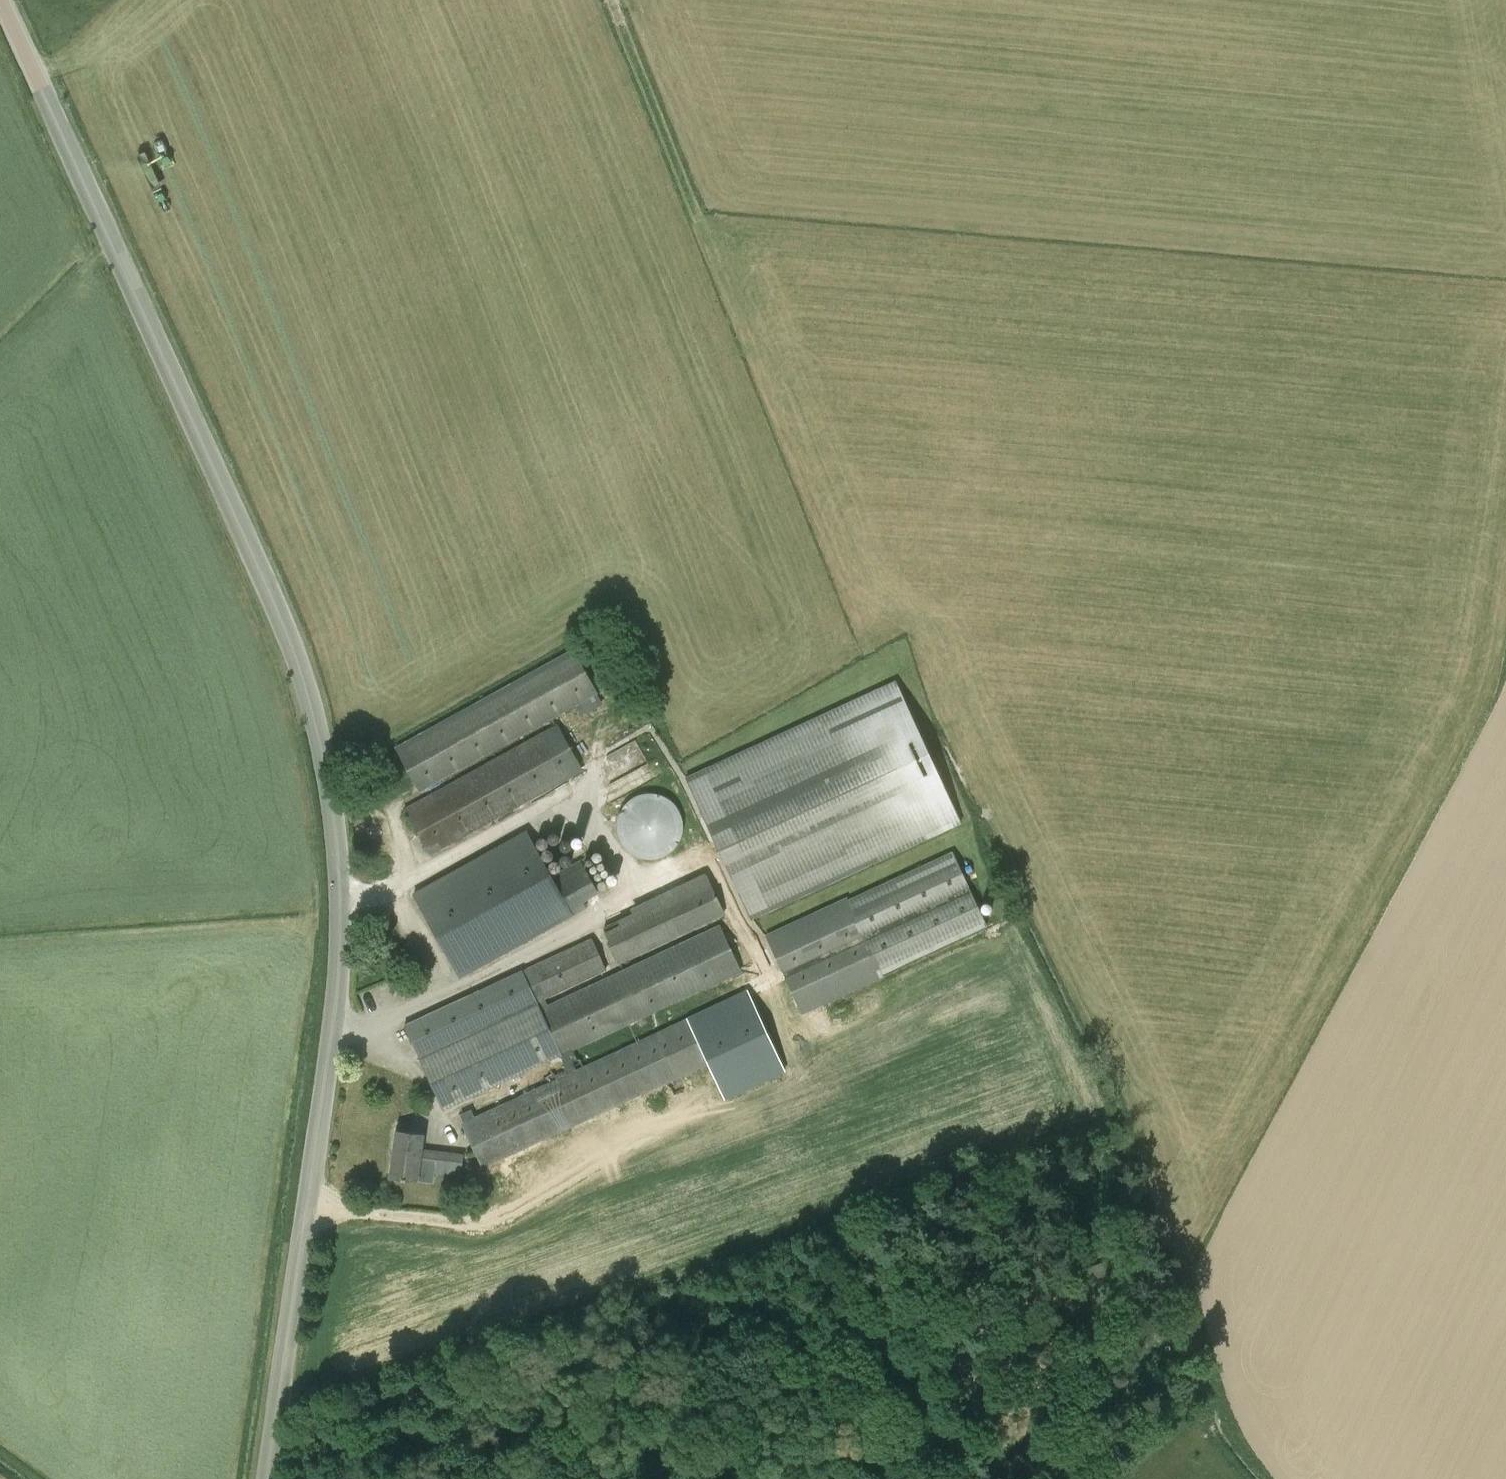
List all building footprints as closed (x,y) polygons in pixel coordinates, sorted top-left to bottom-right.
[(394,746),(419,791),(598,693),(573,648),(394,746)] [(895,682),(685,778),(750,921),(961,824),(895,682)] [(404,808),(430,856),(583,771),(557,723),(404,808)] [(472,768),(508,748),(506,744),(469,764),(472,768)] [(681,828),(681,827),(680,821),(679,816),(676,811),(672,806),(667,802),(662,800),(657,799),(651,798),(646,799),(640,801),(635,803),(631,807),(628,812),(625,816),(624,821),(623,827),(623,832),(625,838),(627,842),(630,847),(635,850),(640,854),(645,855),(650,856),(657,856),(661,855),(668,851),(671,849),(676,844),(679,839),(680,834),(681,828)] [(527,831),(413,894),(459,977),(573,915),(562,894),(527,831)] [(846,897),(766,934),(802,1014),(884,976),(989,927),(951,847),(846,897)] [(708,874),(629,904),(633,913),(602,925),(616,959),(725,917),(708,874)] [(579,884),(562,894),(573,915),(585,908),(581,900),(579,897),(584,894),(579,884)] [(479,989),(403,1024),(419,1058),(443,1110),(512,1079),(561,1056),(568,1072),(474,1116),(471,1109),(459,1114),(463,1121),(460,1122),(482,1168),(710,1063),(722,1090),(726,1097),(785,1070),(778,1055),(749,990),(689,1016),(584,1065),(576,1069),(572,1061),(577,1059),(573,1049),(742,971),(720,923),(548,1004),(545,998),(607,969),(592,937),(479,989)] [(390,1176),(418,1180),(433,1182),(434,1173),(460,1177),(463,1154),(422,1148),(424,1133),(397,1129),(390,1176)]
